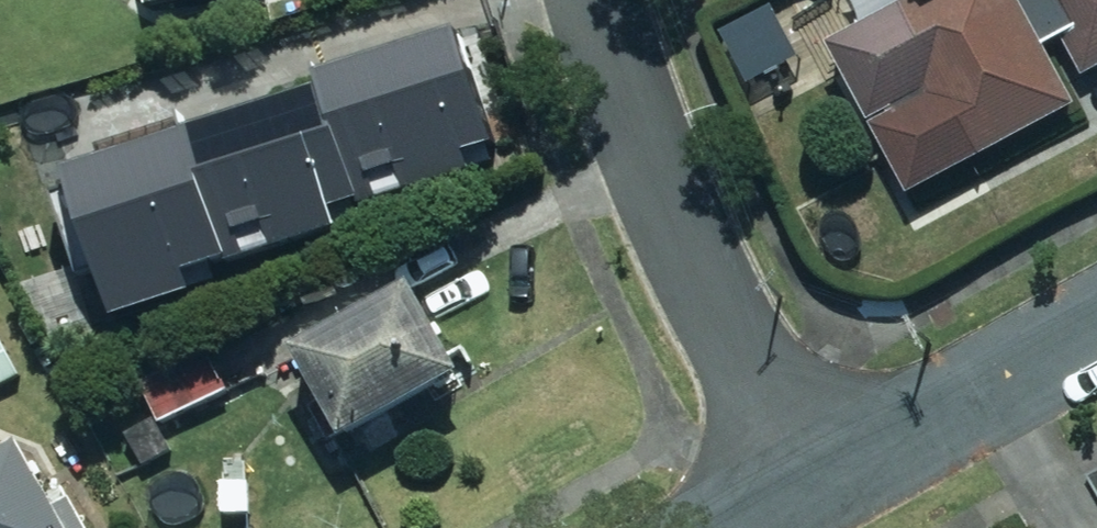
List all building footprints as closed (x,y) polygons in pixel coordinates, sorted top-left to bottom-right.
[(925,190),(1095,104),(1067,49),(1079,43),(1095,74),(1096,73),(1096,0),(924,0),(906,9),(916,29),(880,47),(912,110),(890,121),(925,190)] [(55,168),(104,315),(187,288),(180,267),(469,170),(463,153),(492,143),(449,18),(311,64),(316,80),(55,168)] [(441,279),(322,343),(372,434),(490,369),(441,279)] [(0,330),(0,391),(33,374),(8,326),(0,330)] [(170,416),(135,433),(149,463),(183,448),(170,422),(242,388),(221,345),(151,378),(170,416)] [(51,439),(0,466),(0,527),(98,527),(51,439)]
